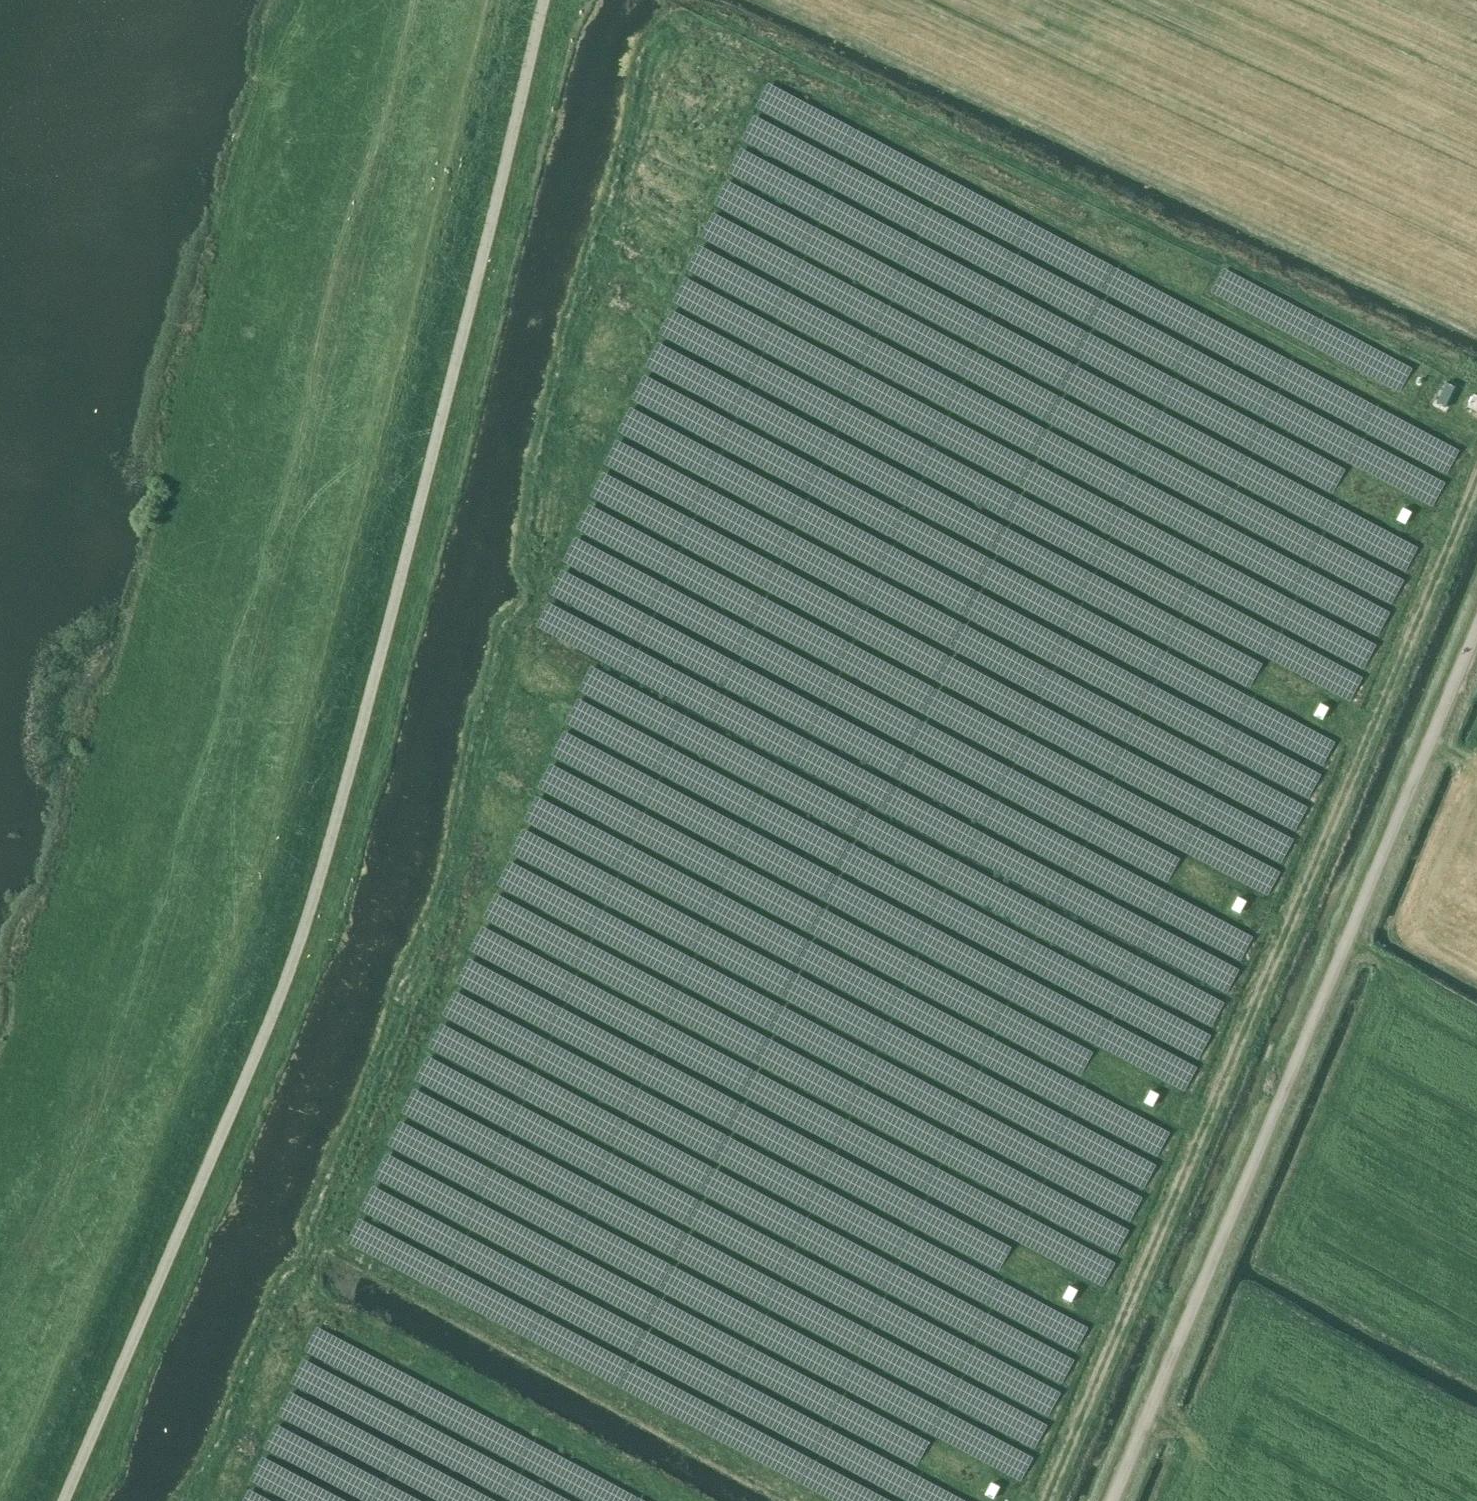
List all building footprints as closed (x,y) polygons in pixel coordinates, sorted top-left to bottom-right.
[(1473,393),(1468,404),(1476,408),(1476,394),(1473,393)]
